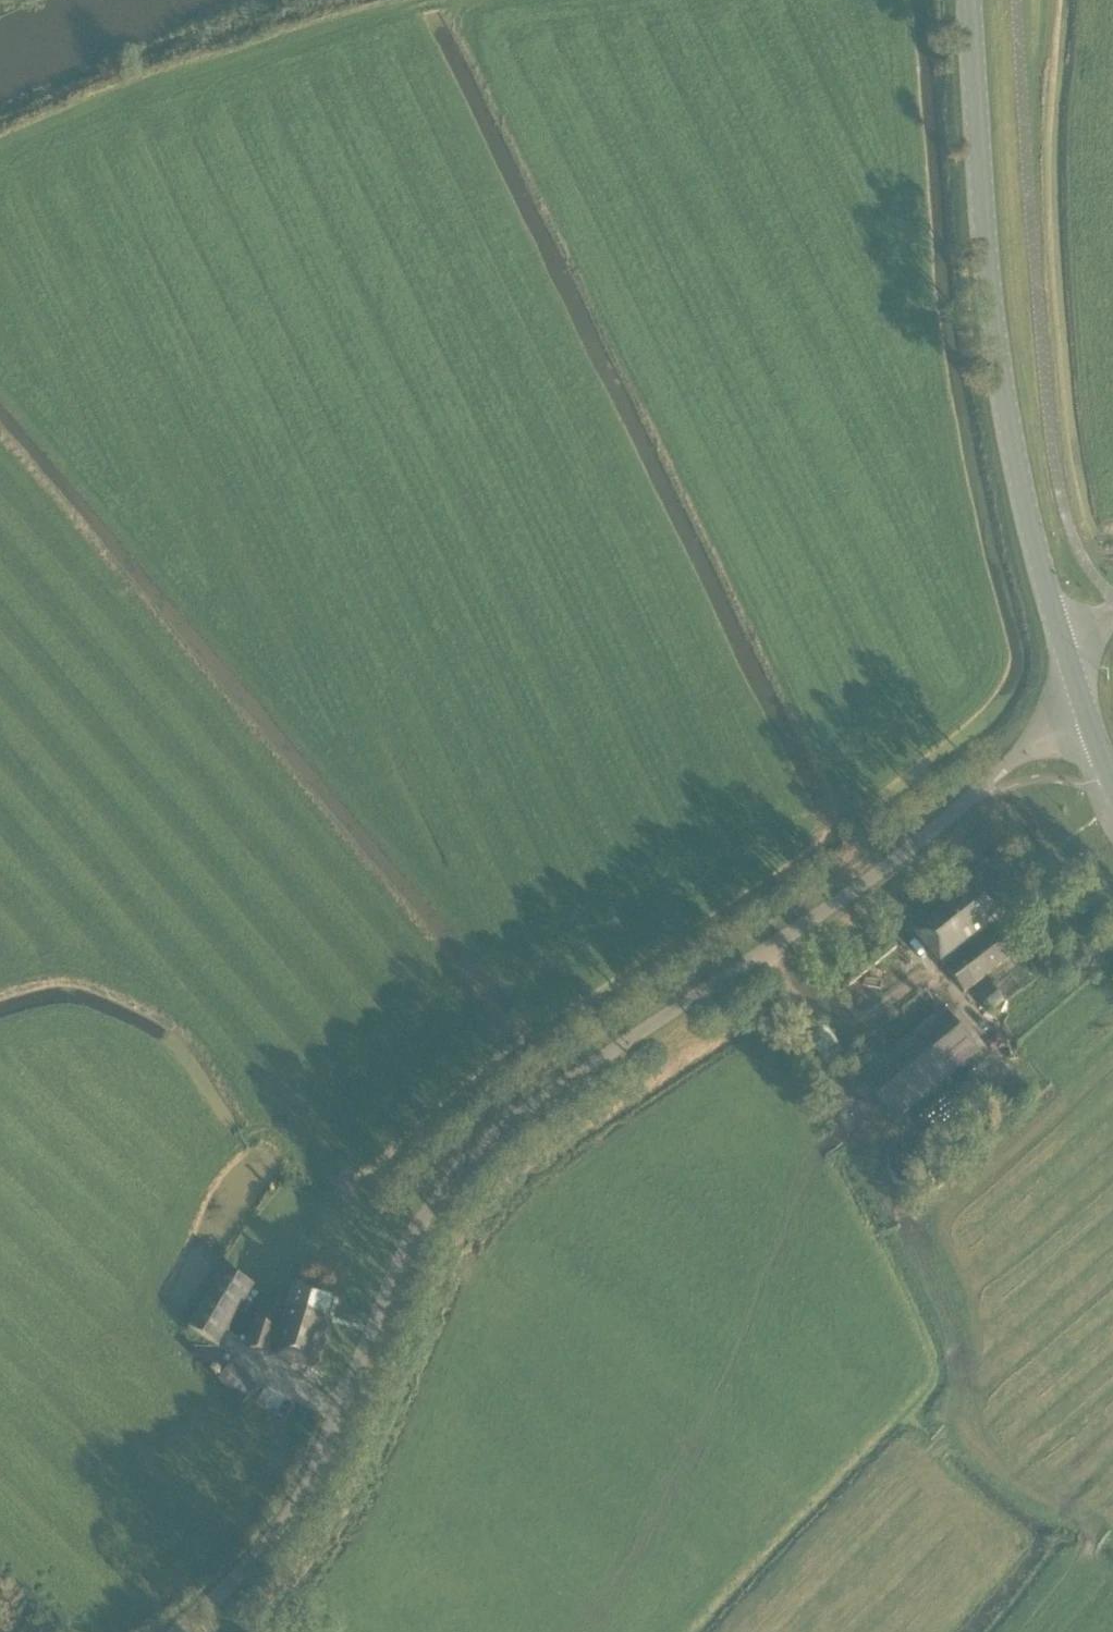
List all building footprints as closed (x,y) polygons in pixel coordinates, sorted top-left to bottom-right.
[(942,968),(944,967),(965,993),(1021,950),(999,922),(1006,916),(979,881),(976,884),(976,883),(986,875),(976,862),(952,881),(962,893),(971,886),(972,887),(961,896),(955,888),(909,924),(942,968)] [(1004,1002),(992,987),(978,998),(990,1014),(1004,1002)] [(860,1078),(895,1121),(979,1052),(944,1009),(860,1078)] [(811,1036),(830,1064),(849,1052),(830,1023),(811,1036)] [(854,1054),(868,1068),(877,1059),(864,1044),(854,1054)] [(852,1065),(845,1055),(834,1062),(840,1072),(852,1065)] [(189,1330),(220,1348),(256,1288),(226,1270),(189,1330)] [(327,1321),(335,1298),(294,1284),(276,1337),(273,1336),(275,1330),(259,1325),(250,1349),(267,1354),(270,1344),(273,1345),(270,1355),(317,1372),(334,1324),(327,1321)] [(220,1383),(243,1407),(260,1391),(236,1367),(220,1383)]
